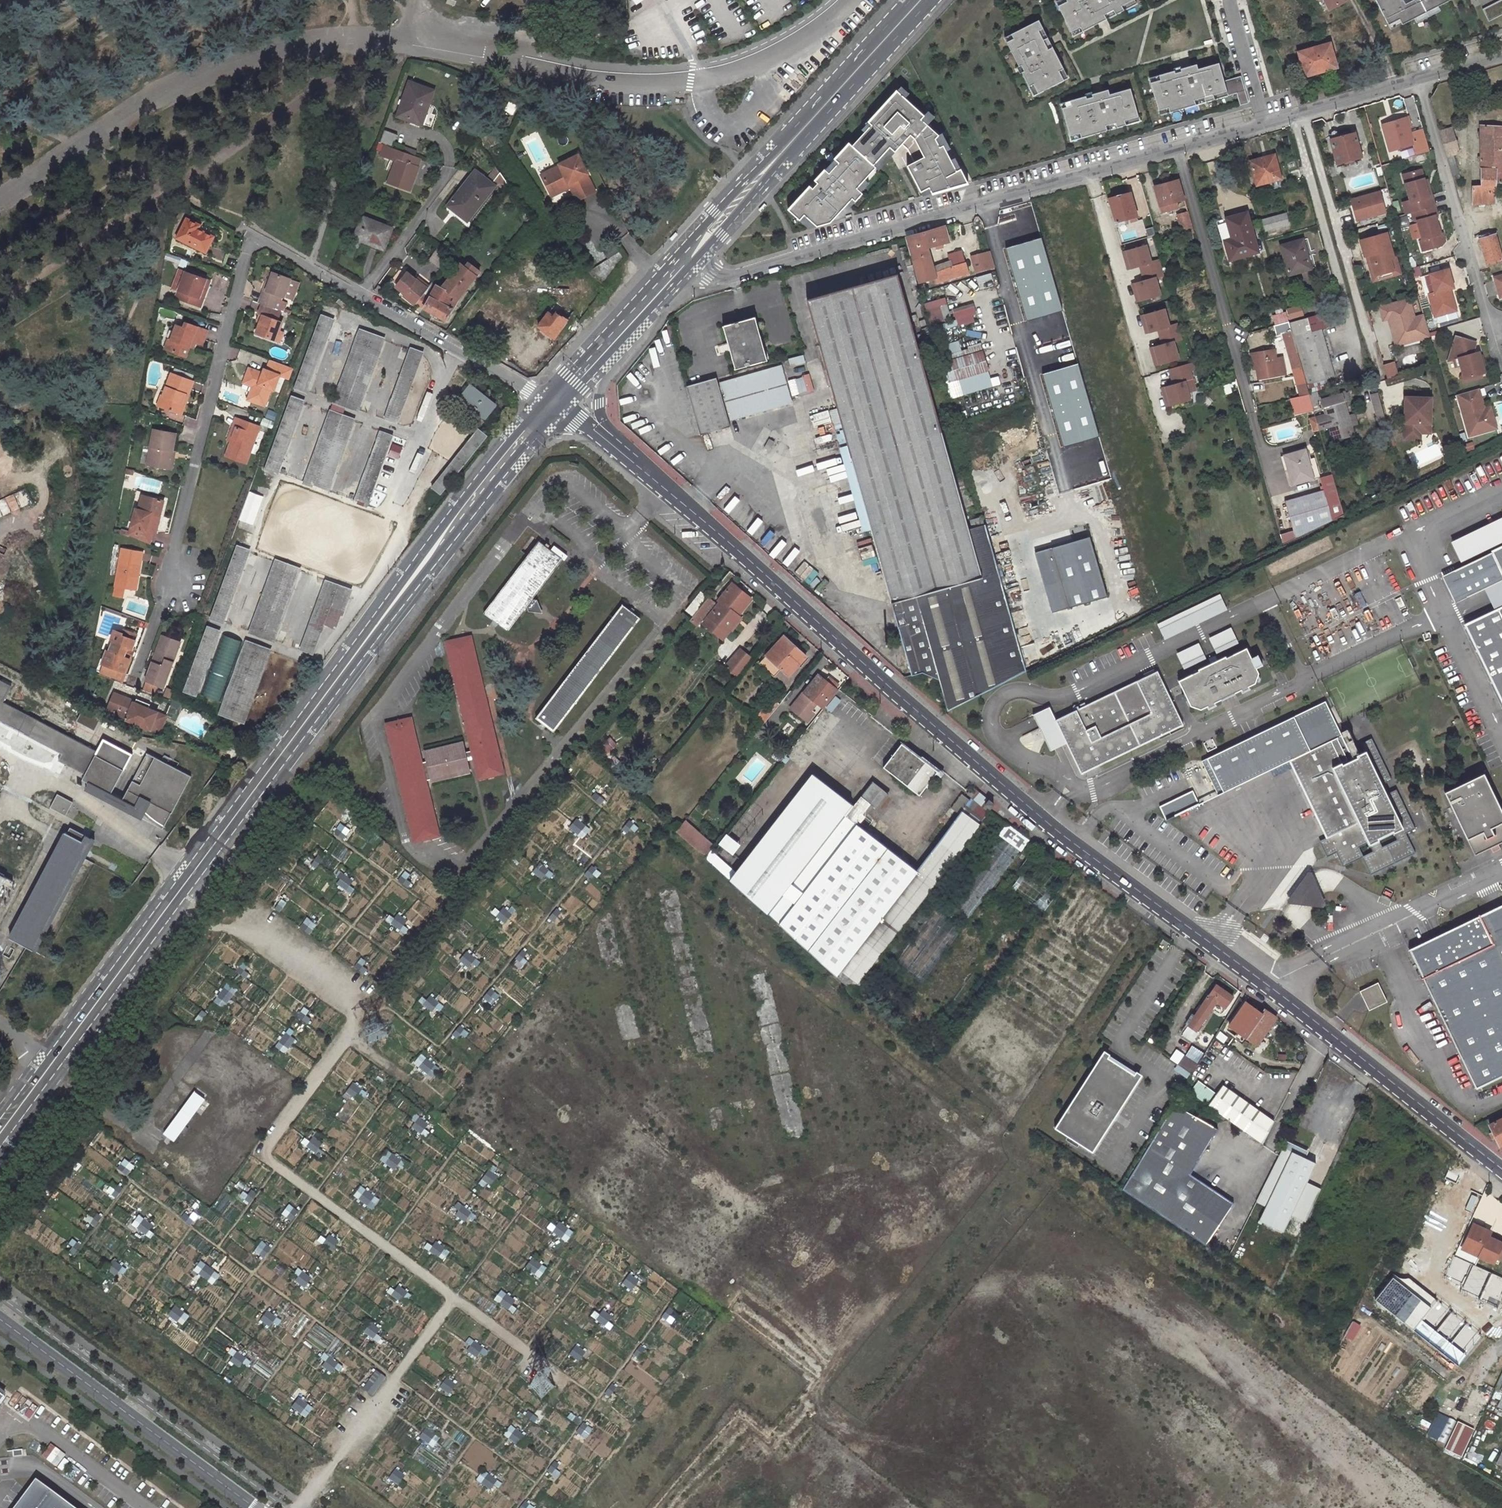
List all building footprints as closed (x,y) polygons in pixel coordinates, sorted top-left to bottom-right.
[(1066,3),(1057,8),(1070,33),(1079,28),(1082,32),(1105,20),(1103,16),(1112,11),(1115,16),(1123,11),(1120,7),(1133,0),(1065,0),(1066,3)] [(1120,7),(1123,11),(1135,5),(1133,0),(1120,7)] [(1330,9),(1346,1),(1346,0),(1325,0),(1330,9)] [(1378,2),(1391,27),(1402,22),(1405,27),(1453,2),(1452,0),(1380,0),(1378,2)] [(1483,9),(1489,21),(1501,15),(1501,0),(1500,0),(1483,9)] [(1103,16),(1105,20),(1115,16),(1112,11),(1103,16)] [(1037,21),(1012,34),(1015,39),(1006,43),(1018,67),(1020,66),(1024,73),(1021,74),(1028,87),(1033,85),(1038,94),(1063,81),(1058,72),(1062,70),(1051,48),(1047,50),(1037,32),(1042,30),(1037,21)] [(1079,28),(1070,33),(1072,37),(1082,32),(1079,28)] [(1042,30),(1037,32),(1047,50),(1051,48),(1042,30)] [(1015,39),(1012,34),(1003,39),(1006,43),(1015,39)] [(1298,53),(1305,77),(1337,68),(1330,44),(1298,53)] [(1181,71),(1174,73),(1173,71),(1159,75),(1160,80),(1150,83),(1158,110),(1167,107),(1169,112),(1195,104),(1193,100),(1203,97),(1205,102),(1213,99),(1212,94),(1226,90),(1227,95),(1236,93),(1240,105),(1248,103),(1240,76),(1223,81),(1218,63),(1197,69),(1196,64),(1180,69),(1181,71)] [(1062,70),(1058,72),(1063,81),(1067,79),(1062,70)] [(433,91),(409,83),(398,115),(430,127),(435,115),(425,111),(433,91)] [(1028,87),(1033,97),(1038,94),(1033,85),(1028,87)] [(909,98),(901,90),(898,95),(905,102),(909,98)] [(1092,98),(1085,100),(1085,98),(1070,102),(1071,107),(1061,110),(1069,137),(1079,134),(1080,139),(1106,131),(1105,126),(1115,123),(1116,128),(1125,126),(1123,121),(1137,117),(1129,90),(1109,96),(1107,91),(1092,96),(1092,98)] [(1226,90),(1212,94),(1213,99),(1227,95),(1226,90)] [(905,102),(898,95),(869,126),(872,129),(865,136),(852,150),(850,147),(835,164),(839,167),(829,178),(825,174),(815,185),(818,187),(813,193),(810,190),(789,214),(800,224),(805,219),(817,231),(831,227),(847,209),(853,203),(856,206),(863,198),(861,196),(857,193),(865,184),(876,172),(874,169),(890,152),(895,156),(911,139),(915,143),(924,161),(907,170),(921,196),(929,192),(932,198),(968,187),(961,173),(957,175),(951,164),(946,155),(944,150),(940,151),(936,143),(939,139),(928,129),(921,123),(925,120),(905,102)] [(935,121),(929,115),(925,120),(921,123),(928,129),(935,121)] [(1123,121),(1125,126),(1139,122),(1137,117),(1123,121)] [(1390,148),(1413,142),(1416,154),(1427,151),(1421,128),(1410,130),(1406,117),(1383,122),(1390,148)] [(1480,184),(1472,184),(1473,205),(1496,202),(1496,181),(1501,181),(1501,125),(1480,125),(1480,184)] [(872,129),(869,126),(862,134),(865,136),(872,129)] [(1458,152),(1452,127),(1439,130),(1446,155),(1458,152)] [(393,146),(397,134),(385,129),(380,142),(393,146)] [(1361,157),(1354,133),(1329,139),(1336,163),(1361,157)] [(950,153),(942,138),(939,139),(936,143),(940,151),(944,150),(946,155),(950,153)] [(395,161),(387,183),(410,192),(419,166),(418,166),(421,158),(414,155),(404,152),(379,143),(376,150),(380,151),(378,156),(395,161)] [(406,147),(404,152),(414,155),(415,151),(406,147)] [(890,152),(874,169),(876,172),(879,174),(895,156),(890,152)] [(1280,178),(1273,154),(1250,161),(1257,185),(1280,178)] [(571,155),(533,175),(543,193),(565,182),(574,199),(588,191),(579,175),(581,174),(571,155)] [(957,175),(961,173),(955,162),(951,164),(957,175)] [(839,167),(835,164),(825,174),(829,178),(839,167)] [(1404,181),(1409,198),(1402,201),(1406,213),(1411,211),(1435,204),(1429,185),(1425,186),(1423,178),(1420,167),(1410,170),(1413,179),(1404,181)] [(490,176),(495,179),(499,173),(499,172),(495,169),(490,176)] [(458,214),(467,221),(495,185),(475,170),(451,201),(462,209),(458,214)] [(1402,172),(1404,181),(1413,179),(1410,170),(1402,172)] [(1155,185),(1161,204),(1165,203),(1167,209),(1178,206),(1176,200),(1183,198),(1177,178),(1170,181),(1165,182),(1155,185)] [(869,187),(865,184),(857,193),(861,196),(869,187)] [(1379,190),(1350,199),(1356,220),(1385,212),(1379,190)] [(929,192),(921,196),(923,200),(932,198),(929,192)] [(1136,215),(1129,192),(1107,198),(1114,221),(1136,215)] [(448,205),(458,214),(462,209),(451,201),(448,205)] [(1032,201),(1012,206),(1017,224),(1036,219),(1032,201)] [(856,206),(853,203),(847,209),(850,211),(856,206)] [(1441,233),(1436,213),(1437,213),(1435,204),(1411,211),(1413,218),(1418,220),(1419,224),(1421,225),(1422,226),(1423,228),(1423,231),(1422,234),(1423,237),(1420,241),(1423,250),(1441,245),(1445,240),(1443,232),(1441,233)] [(1257,250),(1246,210),(1226,216),(1231,236),(1225,238),(1230,257),(1257,250)] [(1180,224),(1191,221),(1188,211),(1177,213),(1180,224)] [(1265,231),(1289,224),(1286,213),(1262,221),(1265,231)] [(354,238),(384,249),(392,228),(362,216),(354,238)] [(177,237),(206,251),(214,236),(199,228),(200,224),(187,217),(177,237)] [(805,219),(800,224),(809,233),(817,231),(805,219)] [(1180,224),(1183,234),(1194,231),(1191,221),(1180,224)] [(938,277),(935,267),(930,248),(950,242),(945,225),(907,236),(920,282),(938,277)] [(1393,257),(1386,232),(1359,240),(1364,256),(1366,255),(1369,255),(1375,275),(1393,270),(1389,258),(1393,257)] [(1501,260),(1494,235),(1479,240),(1487,265),(1501,260)] [(1042,238),(1005,249),(1026,321),(1063,310),(1042,238)] [(1281,246),(1289,275),(1310,269),(1302,240),(1281,246)] [(1147,244),(1122,251),(1128,270),(1139,267),(1142,280),(1132,283),(1136,299),(1160,292),(1156,278),(1163,276),(1159,259),(1152,261),(1147,244)] [(438,248),(430,259),(443,268),(451,258),(438,248)] [(950,257),(951,263),(966,258),(963,249),(959,250),(960,254),(950,257)] [(977,271),(994,266),(990,252),(973,257),(977,271)] [(1366,255),(1374,281),(1400,273),(1395,257),(1393,257),(1389,258),(1393,270),(1375,275),(1369,255),(1366,255)] [(966,258),(951,263),(935,267),(938,277),(940,282),(970,273),(966,258)] [(427,289),(415,303),(446,320),(457,299),(458,299),(476,276),(465,267),(460,263),(441,288),(431,283),(427,289)] [(468,263),(465,267),(476,276),(479,271),(468,263)] [(179,289),(186,271),(179,269),(173,287),(179,289)] [(1428,293),(1434,316),(1446,313),(1444,306),(1454,304),(1449,288),(1452,287),(1447,269),(1429,274),(1434,292),(1428,293)] [(179,289),(176,297),(201,306),(204,298),(200,296),(206,278),(186,271),(179,289)] [(267,281),(264,289),(267,290),(273,273),(268,271),(264,280),(267,281)] [(273,273),(267,290),(264,289),(259,303),(262,304),(281,310),(283,311),(287,302),(281,300),(282,296),(284,296),(284,295),(292,298),(298,282),(290,279),(290,278),(273,272),(273,273)] [(427,289),(407,273),(396,287),(404,293),(403,295),(414,305),(415,303),(427,289)] [(1002,580),(985,523),(969,527),(924,374),(929,373),(925,360),(921,361),(897,274),(806,299),(837,410),(830,412),(834,426),(841,424),(912,675),(922,673),(940,680),(948,709),(1027,670),(1002,580)] [(206,278),(200,296),(204,298),(210,280),(206,278)] [(946,295),(925,302),(932,324),(945,319),(940,304),(948,302),(946,295)] [(1409,298),(1379,307),(1383,321),(1389,319),(1392,318),(1394,322),(1392,323),(1391,326),(1394,336),(1402,333),(1404,341),(1419,336),(1420,339),(1430,336),(1424,315),(1415,318),(1409,298)] [(553,337),(572,313),(555,301),(538,326),(553,337)] [(957,317),(959,324),(975,320),(973,313),(977,312),(975,303),(954,310),(956,317),(957,317)] [(260,322),(256,333),(275,340),(279,330),(282,322),(277,320),(281,310),(262,304),(258,313),(260,314),(263,315),(260,322)] [(1446,313),(1455,310),(1454,304),(1444,306),(1446,313)] [(1165,308),(1141,315),(1147,334),(1157,331),(1160,344),(1150,347),(1155,366),(1179,359),(1174,342),(1182,340),(1177,323),(1170,325),(1165,308)] [(1302,372),(1305,383),(1315,381),(1333,376),(1319,327),(1332,323),(1328,311),(1288,322),(1289,326),(1302,372)] [(1285,312),(1273,315),(1276,324),(1288,321),(1285,312)] [(1437,323),(1459,317),(1457,312),(1436,317),(1437,323)] [(331,320),(321,317),(296,386),(306,390),(331,320)] [(768,359),(756,317),(723,326),(735,368),(768,359)] [(1302,372),(1289,326),(1288,322),(1288,321),(1276,324),(1273,325),(1276,336),(1282,334),(1294,374),(1302,372)] [(190,346),(192,340),(196,341),(202,344),(208,330),(186,322),(184,327),(177,324),(175,330),(172,338),(169,337),(165,348),(186,356),(190,346)] [(381,339),(362,331),(337,401),(356,408),(381,339)] [(1402,333),(1394,336),(1397,347),(1420,339),(1419,336),(1404,341),(1402,333)] [(1454,360),(1456,368),(1460,367),(1462,376),(1466,379),(1480,375),(1484,373),(1479,356),(1472,354),(1475,342),(1455,336),(1447,362),(1454,360)] [(981,347),(943,357),(950,380),(987,369),(981,347)] [(1255,364),(1257,374),(1282,370),(1280,357),(1274,358),(1272,347),(1251,351),(1253,364),(1255,364)] [(413,350),(387,419),(397,423),(423,354),(413,350)] [(786,365),(800,361),(798,354),(784,358),(786,365)] [(275,389),(280,375),(290,379),(294,368),(272,359),(268,370),(265,369),(264,373),(263,375),(260,374),(261,371),(250,367),(242,387),(252,391),(255,392),(252,400),(265,406),(272,388),(275,389)] [(1167,369),(1170,376),(1190,370),(1196,368),(1193,361),(1167,369)] [(729,417),(793,400),(782,362),(719,379),(718,377),(713,378),(726,427),(732,425),(729,417)] [(1383,366),(1387,380),(1399,377),(1395,362),(1383,366)] [(1077,363),(1042,374),(1063,446),(1098,436),(1077,363)] [(172,373),(164,395),(165,396),(162,406),(179,413),(185,398),(187,399),(194,381),(191,380),(193,375),(176,368),(174,373),(172,373)] [(950,380),(945,381),(950,398),(992,385),(990,377),(987,369),(950,380)] [(1172,384),(1162,387),(1167,407),(1191,400),(1188,393),(1196,391),(1190,370),(1170,376),(1172,384)] [(1294,374),(1298,391),(1307,388),(1305,383),(1302,372),(1294,374)] [(997,375),(990,377),(992,385),(999,383),(997,375)] [(1464,383),(1481,378),(1480,375),(1466,379),(1462,376),(1459,380),(1464,383)] [(726,427),(713,378),(688,385),(702,434),(726,427)] [(468,386),(456,401),(480,421),(492,407),(468,386)] [(1311,405),(1307,388),(1298,391),(1288,394),(1293,410),(1311,405)] [(1481,418),(1476,398),(1479,397),(1477,389),(1456,395),(1468,436),(1488,430),(1485,417),(1481,418)] [(1371,394),(1377,416),(1384,415),(1377,392),(1371,394)] [(1328,426),(1332,441),(1351,436),(1348,427),(1346,419),(1349,418),(1348,416),(1341,394),(1320,400),(1323,412),(1308,417),(1312,431),(1328,426)] [(1476,398),(1481,418),(1485,417),(1488,430),(1495,429),(1489,408),(1483,410),(1479,397),(1476,398)] [(276,470),(301,401),(291,398),(266,467),(276,470)] [(1404,405),(1403,432),(1419,433),(1419,424),(1429,424),(1429,399),(1407,398),(1407,405),(1404,405)] [(276,411),(269,409),(266,417),(273,420),(276,411)] [(352,420),(332,413),(307,482),(327,489),(352,420)] [(1346,419),(1348,427),(1356,424),(1353,414),(1348,416),(1349,418),(1346,419)] [(266,417),(264,416),(261,424),(270,427),(273,420),(266,417)] [(232,441),(240,419),(236,417),(228,440),(232,441)] [(246,463),(260,426),(240,419),(232,441),(226,455),(246,463)] [(1419,424),(1419,433),(1428,433),(1429,424),(1419,424)] [(173,450),(176,433),(154,429),(151,446),(153,447),(150,465),(172,469),(174,457),(171,457),(173,450)] [(483,434),(479,430),(432,488),(440,495),(488,438),(483,434)] [(393,435),(383,431),(358,500),(368,504),(393,435)] [(769,448),(774,439),(769,437),(764,445),(769,448)] [(390,456),(401,457),(402,445),(391,444),(390,456)] [(1310,480),(1303,452),(1282,457),(1290,486),(1310,480)] [(1322,490),(1283,502),(1295,539),(1343,515),(1331,473),(1318,477),(1322,490)] [(241,521),(253,525),(265,496),(253,491),(241,521)] [(129,536),(129,535),(150,543),(153,532),(155,533),(159,519),(156,518),(157,515),(160,515),(163,501),(146,496),(143,511),(139,510),(136,509),(130,532),(122,529),(121,533),(129,536)] [(1452,539),(1463,562),(1501,542),(1501,516),(1452,539)] [(674,534),(668,529),(664,534),(670,539),(674,534)] [(1069,606),(1069,607),(1108,595),(1090,535),(1052,547),(1069,606)] [(533,542),(480,616),(503,633),(556,560),(533,542)] [(1444,574),(1456,602),(1485,589),(1496,609),(1468,621),(1501,692),(1501,546),(1444,574)] [(247,550),(237,547),(211,616),(221,620),(247,550)] [(1069,606),(1052,547),(1035,552),(1053,611),(1069,606)] [(122,548),(114,595),(123,596),(125,587),(136,589),(143,552),(122,548)] [(297,569),(278,562),(253,631),(272,638),(297,569)] [(328,580),(303,650),(313,654),(324,625),(335,629),(348,594),(336,590),(338,584),(328,580)] [(338,584),(336,590),(348,594),(350,588),(338,584)] [(733,585),(718,601),(720,603),(707,616),(708,617),(724,632),(725,633),(738,618),(736,616),(750,601),(733,585)] [(707,599),(700,593),(694,601),(700,607),(707,599)] [(1165,639),(1229,609),(1222,594),(1158,623),(1165,639)] [(692,616),(689,621),(695,625),(713,604),(707,599),(700,607),(692,616)] [(692,616),(700,607),(694,601),(686,610),(692,616)] [(551,735),(636,619),(617,605),(533,722),(551,735)] [(702,624),(718,638),(724,632),(708,617),(702,624)] [(1233,627),(1209,637),(1217,653),(1240,643),(1233,627)] [(217,631),(207,628),(185,689),(195,692),(217,631)] [(113,641),(109,652),(107,651),(102,664),(104,665),(100,675),(121,682),(129,659),(128,659),(132,649),(135,641),(123,636),(123,634),(115,631),(111,640),(113,641)] [(219,633),(203,695),(224,700),(240,638),(219,633)] [(157,650),(159,651),(163,642),(170,644),(172,638),(162,635),(157,650)] [(766,655),(780,667),(788,675),(806,655),(783,635),(766,655)] [(471,756),(476,778),(499,773),(468,637),(445,643),(470,751),(471,756)] [(157,650),(149,671),(153,672),(149,682),(158,685),(164,687),(175,658),(173,657),(174,653),(177,654),(181,642),(172,638),(170,644),(163,642),(159,651),(157,650)] [(268,650),(248,643),(223,712),(242,719),(268,650)] [(1178,652),(1183,668),(1207,661),(1202,644),(1178,652)] [(751,657),(741,648),(727,665),(737,673),(751,657)] [(135,650),(132,649),(128,659),(129,659),(121,682),(123,683),(135,650)] [(1220,694),(1233,688),(1234,692),(1255,682),(1252,675),(1259,672),(1256,667),(1262,664),(1257,654),(1251,657),(1248,651),(1242,654),(1240,650),(1226,656),(1225,655),(1198,668),(1199,669),(1185,676),(1188,681),(1180,684),(1191,705),(1198,701),(1201,708),(1222,698),(1220,694)] [(759,663),(773,675),(780,667),(766,655),(759,663)] [(1158,670),(1054,719),(1080,773),(1184,724),(1158,670)] [(0,676),(0,718),(66,752),(63,758),(90,772),(88,774),(91,776),(115,787),(133,750),(108,736),(100,750),(7,701),(15,684),(0,676)] [(824,708),(838,690),(822,676),(798,708),(812,719),(817,712),(814,709),(819,704),(824,708)] [(1185,676),(1178,679),(1180,684),(1188,681),(1185,676)] [(145,690),(154,694),(158,685),(149,682),(148,681),(145,690)] [(1222,698),(1234,692),(1233,688),(1220,694),(1222,698)] [(114,692),(108,708),(115,712),(122,695),(114,692)] [(126,719),(141,725),(142,724),(150,727),(156,713),(148,710),(148,709),(134,703),(135,701),(122,695),(115,712),(126,719)] [(835,696),(828,707),(832,710),(840,699),(835,696)] [(136,700),(135,701),(134,703),(148,709),(149,706),(136,700)] [(1362,858),(1370,875),(1416,853),(1406,834),(1415,829),(1396,790),(1389,794),(1384,784),(1392,780),(1372,739),(1361,744),(1364,750),(1352,756),(1325,700),(1202,760),(1218,794),(1289,760),(1327,838),(1320,841),(1327,857),(1337,853),(1344,867),(1362,858)] [(76,721),(93,730),(98,721),(80,712),(76,721)] [(157,712),(156,713),(150,727),(142,724),(141,725),(159,732),(166,716),(157,712)] [(420,765),(409,718),(383,724),(411,843),(437,837),(423,780),(420,765)] [(230,732),(216,724),(212,732),(226,739),(230,732)] [(230,732),(226,739),(240,747),(244,739),(230,732)] [(938,771),(901,743),(883,767),(920,795),(938,771)] [(430,782),(467,773),(464,757),(471,756),(470,751),(464,753),(462,744),(422,753),(425,764),(420,765),(423,780),(430,778),(430,782)] [(168,819),(194,769),(151,746),(125,792),(115,787),(91,776),(88,782),(144,812),(149,803),(168,819)] [(1446,792),(1473,855),(1501,842),(1501,804),(1488,772),(1446,792)] [(806,784),(846,815),(853,805),(814,774),(806,784)] [(872,781),(859,797),(869,804),(860,815),(862,816),(883,789),(872,781)] [(769,914),(846,815),(806,784),(737,873),(731,881),(736,885),(769,914)] [(958,855),(995,804),(994,803),(988,810),(983,806),(989,799),(976,787),(970,795),(976,801),(970,808),(969,807),(942,842),(958,854),(958,855)] [(1160,806),(1166,819),(1199,803),(1193,791),(1160,806)] [(58,794),(50,807),(66,815),(73,802),(58,794)] [(854,990),(935,884),(918,871),(857,824),(862,816),(860,815),(869,804),(859,797),(853,805),(846,815),(769,914),(854,990)] [(988,810),(994,803),(989,799),(983,806),(988,810)] [(577,817),(569,827),(583,839),(591,829),(577,817)] [(705,854),(714,843),(686,820),(676,831),(705,854)] [(64,829),(9,934),(37,949),(95,838),(70,825),(68,830),(64,829)] [(925,980),(1026,842),(1006,826),(948,905),(945,910),(937,904),(928,897),(888,952),(925,980)] [(1028,835),(1021,829),(1018,833),(1026,838),(1028,835)] [(727,833),(721,845),(737,854),(743,842),(727,833)] [(942,842),(918,871),(935,884),(958,854),(942,842)] [(705,858),(731,881),(737,873),(711,851),(705,858)] [(347,889),(353,880),(341,872),(335,882),(347,889)] [(8,876),(0,873),(0,896),(8,876)] [(1012,890),(1046,911),(1055,896),(1021,875),(1012,890)] [(1290,902),(1323,903),(1310,875),(1290,902)] [(948,905),(941,900),(937,904),(945,910),(948,905)] [(1501,1074),(1501,904),(1410,949),(1476,1087),(1501,1074)] [(392,924),(400,929),(405,920),(396,915),(392,924)] [(228,981),(213,1001),(224,1009),(239,990),(228,981)] [(1360,991),(1369,1011),(1388,1003),(1378,982),(1360,991)] [(1196,1031),(1215,1002),(1225,1009),(1232,998),(1214,987),(1183,1035),(1192,1042),(1198,1033),(1196,1031)] [(435,1010),(438,1001),(428,998),(425,1007),(435,1010)] [(1254,1044),(1266,1027),(1269,1029),(1276,1020),(1264,1011),(1263,1012),(1246,1001),(1229,1026),(1254,1044)] [(287,1054),(296,1038),(284,1032),(276,1048),(287,1054)] [(1178,1049),(1171,1058),(1179,1064),(1175,1069),(1188,1078),(1206,1055),(1193,1046),(1187,1055),(1178,1049)] [(1102,1053),(1054,1128),(1092,1152),(1140,1077),(1102,1053)] [(421,1054),(413,1064),(433,1078),(440,1067),(421,1054)] [(1207,1106),(1262,1144),(1274,1122),(1221,1086),(1207,1106)] [(173,1140),(205,1099),(195,1093),(164,1133),(173,1140)] [(1129,1176),(1122,1189),(1206,1245),(1227,1214),(1224,1196),(1190,1174),(1218,1128),(1174,1102),(1129,1176)] [(1501,1144),(1501,1117),(1489,1124),(1493,1131),(1490,1133),(1492,1137),(1493,1138),(1495,1137),(1499,1145),(1500,1145),(1501,1144)] [(413,1128),(424,1133),(428,1123),(417,1118),(413,1128)] [(309,1135),(304,1147),(318,1152),(323,1141),(309,1135)] [(1279,1155),(1255,1202),(1267,1207),(1292,1153),(1282,1149),(1279,1155)] [(394,1170),(402,1160),(388,1150),(381,1160),(394,1170)] [(1267,1207),(1260,1221),(1284,1232),(1291,1216),(1305,1222),(1316,1200),(1302,1194),(1316,1164),(1292,1153),(1267,1207)] [(371,1209),(379,1200),(366,1188),(358,1197),(371,1209)] [(1224,1196),(1227,1214),(1234,1203),(1224,1196)] [(140,1215),(133,1225),(146,1234),(153,1224),(140,1215)] [(553,1232),(567,1241),(573,1231),(559,1222),(553,1232)] [(1501,1245),(1501,1243),(1488,1236),(1490,1232),(1473,1224),(1464,1243),(1481,1251),(1479,1255),(1494,1262),(1496,1258),(1501,1245)] [(438,1258),(445,1249),(437,1242),(429,1250),(438,1258)] [(1481,1251),(1464,1243),(1462,1247),(1479,1255),(1481,1251)] [(1444,1278),(1463,1287),(1473,1264),(1454,1256),(1444,1278)] [(535,1259),(528,1265),(538,1277),(545,1271),(535,1259)] [(213,1284),(220,1274),(200,1261),(193,1271),(213,1284)] [(1460,1292),(1479,1301),(1491,1273),(1475,1265),(1473,1264),(1463,1287),(1460,1292)] [(1479,1301),(1497,1309),(1501,1298),(1501,1278),(1491,1273),(1479,1301)] [(1394,1275),(1393,1277),(1430,1307),(1436,1300),(1408,1278),(1403,1279),(1399,1278),(1394,1275)] [(1430,1307),(1393,1277),(1375,1299),(1413,1329),(1430,1307)] [(399,1286),(393,1295),(400,1300),(406,1291),(399,1286)] [(502,1290),(495,1300),(509,1309),(516,1300),(502,1290)] [(1430,1307),(1413,1329),(1458,1365),(1481,1335),(1436,1300),(1430,1307)] [(1501,1334),(1501,1322),(1485,1316),(1479,1334),(1500,1340),(1501,1334)] [(1360,1325),(1353,1321),(1345,1336),(1353,1340),(1360,1325)] [(375,1337),(380,1328),(370,1323),(365,1333),(375,1337)] [(474,1343),(468,1352),(477,1357),(483,1348),(474,1343)] [(602,1355),(618,1368),(623,1361),(607,1349),(602,1355)] [(386,1376),(377,1370),(365,1387),(373,1393),(386,1376)] [(300,1398),(293,1407),(305,1417),(313,1408),(300,1398)] [(1427,1435),(1438,1440),(1449,1418),(1438,1413),(1427,1435)] [(1449,1418),(1438,1440),(1445,1444),(1456,1421),(1449,1418)] [(1473,1431),(1458,1424),(1447,1449),(1461,1456),(1473,1431)] [(511,1426),(504,1436),(519,1445),(525,1435),(511,1426)] [(420,1439),(432,1443),(436,1434),(424,1429),(420,1439)] [(58,1467),(67,1455),(51,1444),(42,1456),(58,1467)] [(490,1490),(498,1480),(485,1470),(477,1479),(490,1490)] [(36,1479),(28,1491),(15,1507),(75,1507),(36,1479)]
